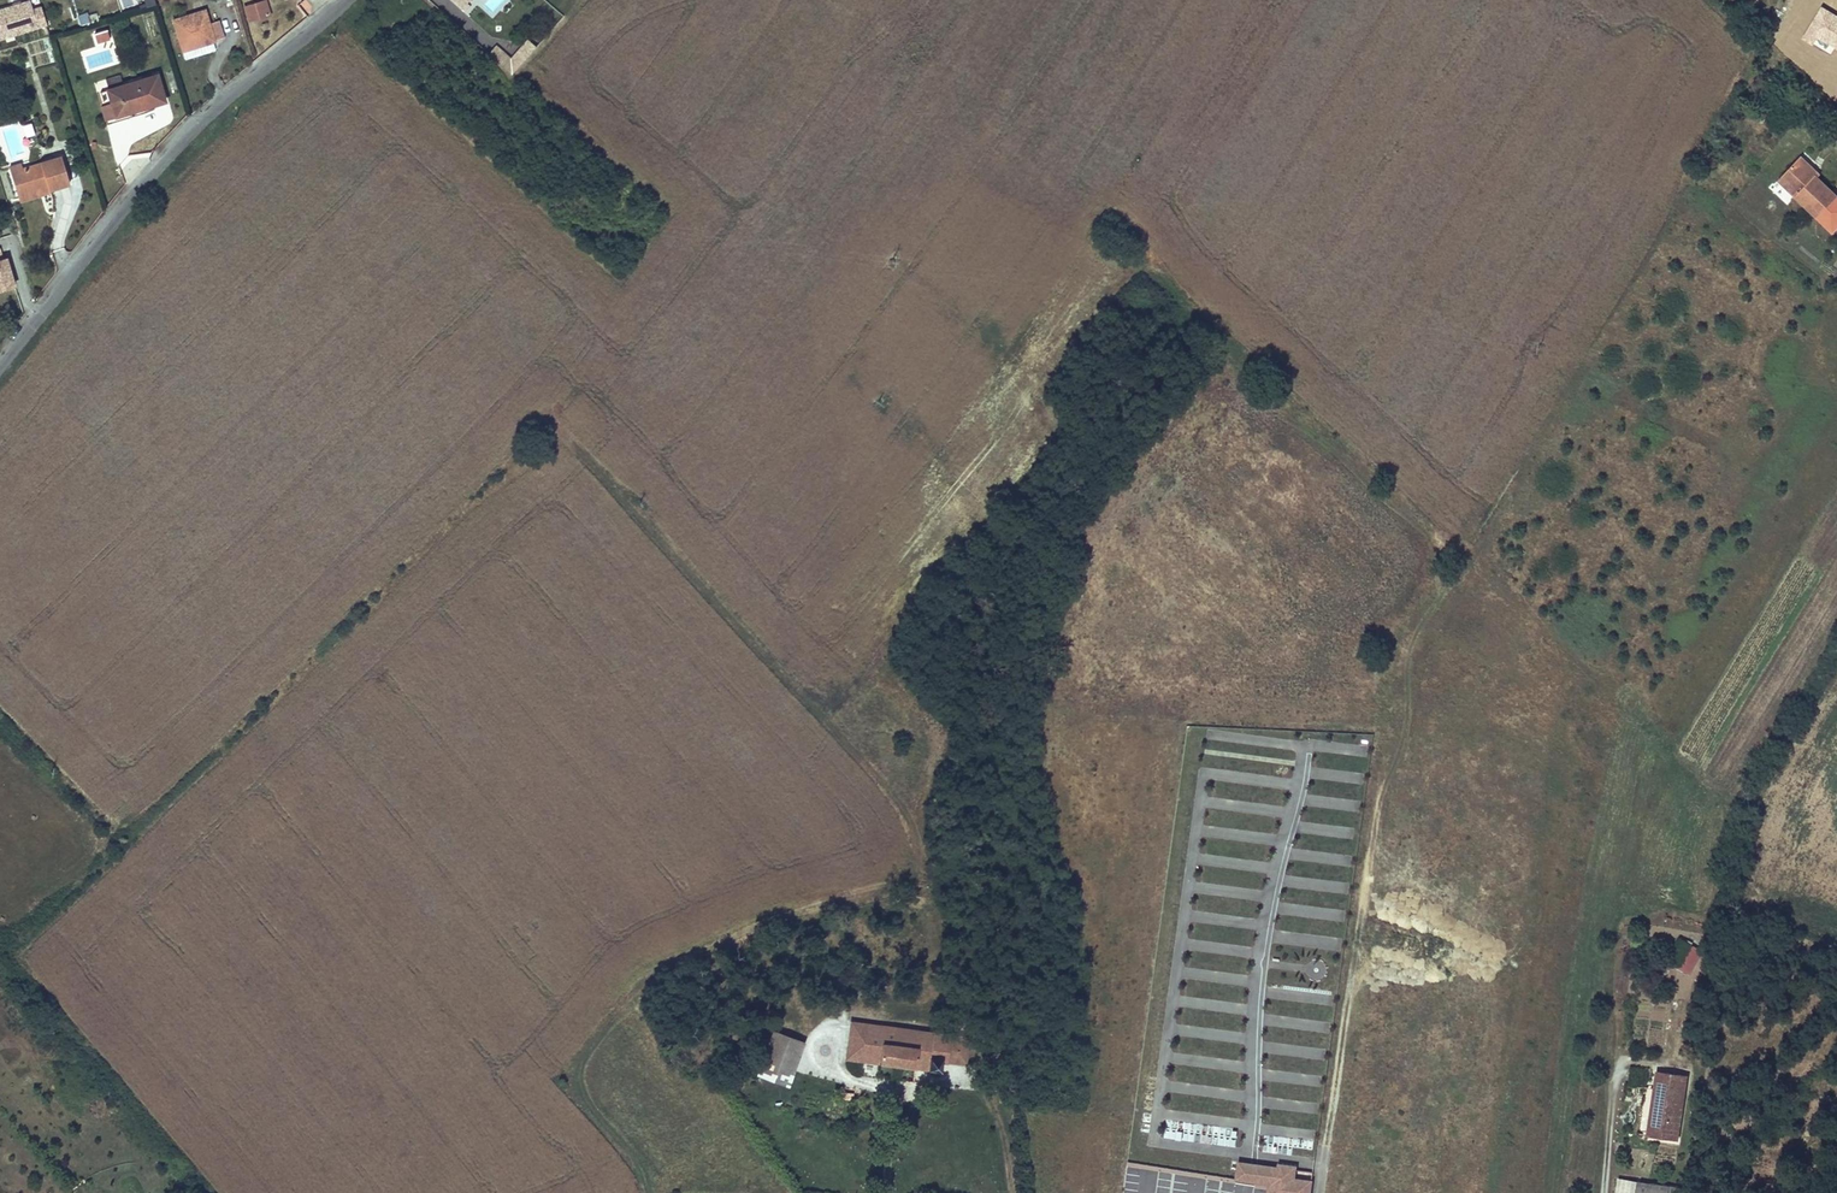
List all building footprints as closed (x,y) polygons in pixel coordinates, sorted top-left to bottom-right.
[(0,8),(0,41),(48,28),(42,6),(33,8),(30,0),(0,8)] [(267,0),(262,0),(244,5),(249,20),(271,13),(267,0)] [(300,4),(311,15),(327,0),(305,0),(300,4)] [(467,10),(471,6),(467,3),(469,0),(456,0),(467,10)] [(213,42),(226,37),(220,19),(211,22),(207,7),(172,18),(185,59),(216,49),(213,42)] [(81,24),(91,21),(88,11),(77,14),(81,24)] [(110,38),(107,29),(95,33),(98,42),(110,38)] [(528,56),(521,50),(511,61),(506,57),(499,64),(511,75),(528,56)] [(159,71),(107,87),(112,101),(101,105),(105,119),(168,99),(159,71)] [(100,101),(107,101),(107,88),(99,89),(100,101)] [(49,192),(48,189),(70,182),(61,154),(23,166),(21,162),(10,165),(21,201),(49,192)] [(1815,176),(1813,178),(1809,174),(1813,169),(1800,157),(1779,180),(1818,217),(1836,197),(1817,178),(1815,176)] [(1819,175),(1813,169),(1809,174),(1813,178),(1815,176),(1817,178),(1819,175)] [(0,250),(0,289),(15,285),(7,255),(2,257),(0,250)] [(1684,941),(1674,966),(1691,974),(1702,949),(1684,941)] [(891,1017),(829,1010),(823,1055),(861,1060),(866,1024),(889,1027),(891,1017)] [(889,1027),(866,1024),(861,1060),(879,1062),(940,1070),(941,1061),(960,1063),(961,1050),(967,1050),(968,1037),(889,1027)] [(788,1085),(804,1042),(773,1031),(758,1074),(788,1085)] [(1687,1076),(1657,1072),(1647,1135),(1678,1139),(1687,1076)] [(1015,1094),(1013,1079),(996,1080),(998,1095),(1015,1094)] [(1191,1141),(1193,1134),(1176,1131),(1175,1138),(1191,1141)] [(1235,1147),(1237,1133),(1214,1131),(1213,1145),(1235,1147)] [(1311,1179),(1297,1177),(1297,1166),(1279,1163),(1279,1167),(1239,1161),(1236,1180),(1267,1185),(1266,1192),(1309,1192),(1311,1179)] [(1636,1192),(1679,1192),(1680,1188),(1638,1182),(1636,1192)]
